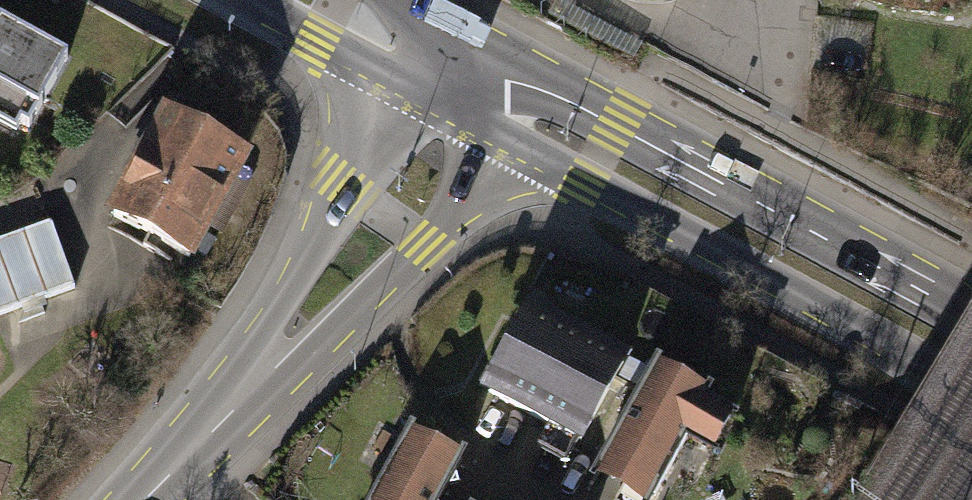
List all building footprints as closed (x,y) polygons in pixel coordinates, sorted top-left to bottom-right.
[(30,133),(68,59),(0,21),(0,119),(30,133)] [(252,162),(166,117),(105,222),(196,276),(252,162)] [(0,245),(0,310),(70,284),(48,227),(0,245)] [(530,312),(484,401),(583,458),(632,366),(530,312)] [(591,485),(620,499),(658,499),(686,449),(728,472),(755,421),(656,367),(591,485)] [(376,499),(446,499),(465,467),(411,437),(376,499)]
